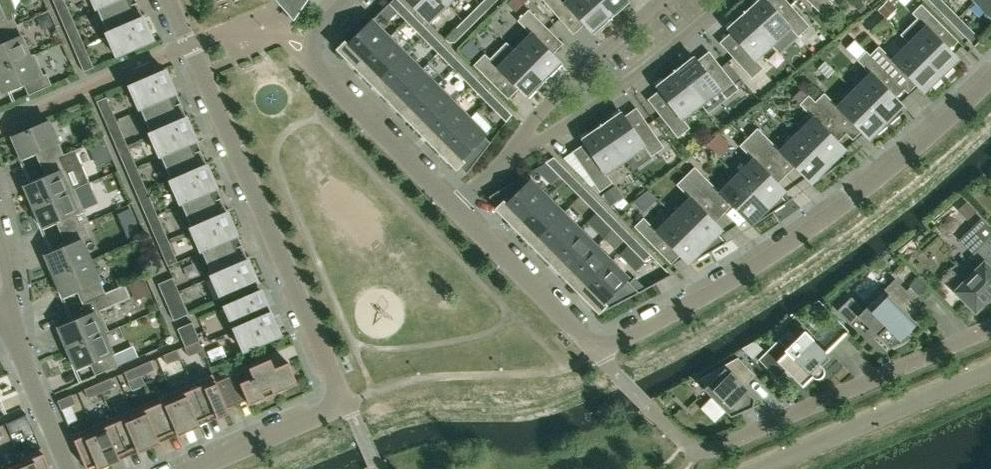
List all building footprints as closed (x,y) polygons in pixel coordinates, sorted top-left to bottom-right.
[(97,9),(117,0),(93,0),(97,9)] [(97,9),(108,34),(144,19),(142,15),(145,14),(145,13),(142,14),(136,0),(117,0),(97,9)] [(388,3),(401,16),(407,9),(398,0),(392,0),(388,3)] [(445,2),(444,3),(441,0),(407,0),(427,20),(438,10),(440,12),(444,7),(445,8),(448,5),(445,2)] [(486,11),(497,0),(484,0),(479,4),(486,11)] [(584,24),(593,34),(611,19),(612,20),(595,0),(571,0),(567,3),(564,0),(543,0),(560,19),(571,9),(584,24)] [(612,20),(613,19),(612,18),(629,3),(626,0),(595,0),(612,20)] [(765,0),(757,0),(744,11),(743,10),(743,11),(771,42),(788,26),(798,37),(809,26),(790,5),(779,15),(765,0)] [(821,14),(833,3),(829,0),(807,0),(821,14)] [(948,19),(954,13),(941,0),(935,7),(948,19)] [(987,10),(985,12),(989,16),(989,17),(990,19),(990,0),(977,0),(987,10)] [(66,3),(56,8),(70,39),(80,34),(66,3)] [(911,45),(942,77),(956,64),(955,63),(954,64),(952,61),(956,57),(932,33),(941,24),(921,4),(912,13),(927,29),(911,45)] [(17,25),(12,13),(4,17),(0,7),(0,32),(17,25)] [(482,15),(475,9),(462,21),(469,28),(482,15)] [(538,41),(549,30),(529,10),(517,21),(533,36),(517,53),(546,82),(547,82),(546,81),(562,64),(538,41)] [(771,42),(743,11),(743,12),(726,27),(744,47),(732,57),(751,78),(763,68),(754,57),(771,42)] [(412,14),(405,20),(417,32),(423,26),(412,14)] [(964,36),(971,30),(958,17),(952,24),(964,36)] [(144,19),(108,34),(118,57),(153,41),(156,40),(156,39),(153,40),(144,19)] [(387,38),(370,22),(343,49),(359,66),(387,38)] [(0,32),(0,69),(35,54),(30,56),(17,25),(0,32)] [(464,32),(458,26),(445,39),(448,42),(454,42),(464,32)] [(428,30),(421,36),(433,48),(439,42),(428,30)] [(375,82),(403,55),(387,38),(359,66),(375,82)] [(473,65),(494,85),(505,74),(528,98),(545,82),(546,83),(546,82),(517,53),(507,43),(490,60),(485,54),(473,65)] [(928,90),(942,77),(911,45),(894,61),(879,46),(870,55),(866,51),(890,75),(899,66),(922,90),(926,86),(928,88),(927,89),(928,90)] [(444,46),(437,52),(449,64),(456,58),(444,46)] [(56,48),(44,53),(50,68),(62,64),(56,48)] [(890,75),(866,51),(857,60),(872,75),(855,92),(888,125),(903,112),(902,111),(901,112),(897,108),(901,104),(877,80),(886,72),(890,75)] [(87,52),(77,56),(84,71),(94,67),(87,52)] [(0,69),(0,88),(2,93),(24,84),(28,95),(52,85),(47,73),(44,75),(35,54),(0,69)] [(391,98),(419,71),(403,55),(375,82),(391,98)] [(709,76),(696,60),(693,56),(674,70),(674,69),(673,69),(699,102),(717,88),(726,99),(738,89),(721,66),(709,76)] [(460,62),(453,69),(465,81),(472,74),(460,62)] [(699,102),(673,69),(673,70),(674,71),(655,85),(671,105),(659,115),(677,137),(690,128),(681,116),(699,102)] [(140,109),(179,92),(176,93),(166,71),(130,86),(140,109)] [(407,115),(435,87),(419,71),(391,98),(407,115)] [(476,78),(469,85),(481,97),(488,90),(476,78)] [(424,131),(451,103),(435,87),(407,115),(424,131)] [(179,92),(140,109),(151,134),(187,119),(186,115),(188,114),(185,115),(176,94),(179,93),(179,92)] [(873,137),(888,125),(855,92),(839,108),(824,93),(815,101),(808,95),(835,122),(844,113),(867,137),(872,133),(874,135),(873,136),(873,137)] [(492,95),(485,101),(497,113),(504,106),(492,95)] [(798,136),(832,170),(847,158),(846,157),(845,158),(839,152),(843,148),(819,124),(828,116),(835,122),(808,95),(799,104),(815,119),(798,136)] [(103,116),(113,112),(106,97),(97,101),(103,116)] [(440,147),(467,120),(451,103),(424,131),(440,147)] [(600,123),(623,158),(643,145),(651,156),(664,147),(647,124),(635,132),(620,111),(601,124),(600,123)] [(187,119),(151,134),(161,156),(199,140),(199,139),(196,140),(187,119)] [(490,142),(484,136),(467,120),(440,147),(466,174),(490,142)] [(40,164),(64,154),(49,121),(12,137),(21,158),(35,152),(40,164)] [(596,159),(583,168),(599,191),(612,182),(604,171),(623,158),(600,123),(599,124),(600,125),(581,138),(596,159)] [(768,157),(777,148),(757,128),(748,137),(768,157)] [(121,129),(111,134),(117,149),(127,145),(121,129)] [(815,180),(816,181),(832,170),(798,136),(781,152),(810,181),(814,177),(816,180),(815,180)] [(738,178),(772,212),(788,201),(788,200),(786,201),(779,194),(783,190),(777,184),(759,166),(768,157),(748,137),(739,146),(754,161),(738,178)] [(199,140),(161,156),(172,182),(207,166),(206,163),(209,162),(209,161),(206,162),(197,141),(199,140)] [(134,160),(127,145),(117,149),(124,165),(134,160)] [(77,149),(64,154),(40,164),(46,177),(24,186),(33,206),(75,189),(91,181),(77,149)] [(545,162),(559,176),(566,169),(553,157),(545,162)] [(207,166),(172,182),(181,204),(220,187),(217,188),(207,166)] [(685,176),(705,196),(714,187),(694,167),(685,176)] [(575,192),(582,186),(570,174),(563,180),(575,192)] [(489,196),(501,209),(518,226),(545,198),(523,175),(489,196)] [(675,217),(710,252),(727,242),(726,241),(725,241),(716,233),(720,228),(696,205),(705,196),(685,176),(676,185),(691,200),(675,217)] [(141,177),(131,181),(138,196),(148,192),(141,177)] [(772,212),(738,178),(721,194),(750,223),(754,219),(756,221),(756,222),(756,223),(772,212)] [(220,187),(181,204),(192,229),(228,214),(226,210),(229,209),(229,208),(226,209),(217,189),(220,187)] [(75,189),(33,206),(42,227),(56,221),(61,233),(84,224),(89,222),(75,189)] [(591,208),(598,202),(586,190),(579,196),(591,208)] [(154,208),(148,192),(138,196),(144,212),(154,208)] [(534,242),(561,214),(545,198),(518,226),(534,242)] [(607,224),(614,218),(602,206),(595,212),(607,224)] [(116,213),(119,220),(134,214),(131,207),(116,213)] [(228,214),(192,229),(202,251),(240,234),(237,235),(228,214)] [(550,258),(578,230),(561,214),(534,242),(550,258)] [(693,261),(694,262),(710,252),(675,217),(658,233),(643,217),(634,227),(654,247),(663,238),(687,262),(691,258),(694,260),(693,261)] [(618,222),(612,229),(623,241),(630,234),(618,222)] [(84,224),(61,233),(66,246),(45,255),(54,276),(91,260),(82,239),(90,236),(84,224)] [(162,224),(152,228),(158,244),(168,239),(162,224)] [(566,274),(594,247),(578,230),(550,258),(566,274)] [(240,234),(202,251),(212,276),(248,261),(247,258),(250,256),(249,256),(247,257),(238,236),(240,235),(240,234)] [(639,257),(646,250),(634,238),(628,245),(639,257)] [(175,255),(168,239),(158,244),(165,259),(175,255)] [(986,241),(973,254),(983,264),(969,278),(963,272),(950,286),(975,311),(990,295),(990,246),(986,241)] [(582,290),(610,263),(594,247),(566,274),(582,290)] [(91,260),(54,276),(63,296),(77,290),(82,303),(105,292),(91,260)] [(222,299),(258,284),(258,283),(261,282),(260,281),(258,282),(248,261),(212,276),(222,299)] [(610,263),(582,290),(598,307),(626,280),(610,263)] [(158,284),(162,293),(177,286),(173,277),(158,284)] [(135,286),(141,300),(156,293),(150,279),(135,286)] [(886,296),(887,297),(877,307),(872,301),(864,309),(851,297),(837,310),(851,324),(858,317),(869,328),(866,330),(867,331),(871,327),(878,334),(876,336),(877,337),(878,336),(890,348),(909,339),(904,334),(915,323),(908,316),(920,304),(895,279),(894,280),(898,284),(886,296)] [(124,284),(105,292),(82,303),(87,315),(58,328),(67,348),(108,330),(100,311),(130,297),(124,284)] [(235,329),(274,313),(274,312),(271,313),(261,291),(225,306),(235,329)] [(189,314),(185,304),(170,311),(174,320),(189,314)] [(245,352),(281,337),(281,336),(284,335),(283,334),(281,335),(271,314),(274,313),(235,329),(245,352)] [(200,340),(192,322),(177,328),(185,347),(200,340)] [(108,330),(67,348),(76,369),(90,363),(95,375),(118,365),(104,333),(109,331),(108,330)] [(782,356),(771,346),(758,359),(777,378),(785,370),(801,386),(811,376),(813,377),(814,378),(815,378),(817,378),(818,378),(819,378),(821,377),(822,377),(823,376),(823,374),(824,373),(824,372),(824,370),(823,369),(823,368),(822,367),(817,362),(846,333),(844,332),(824,352),(805,333),(782,356)] [(203,350),(199,341),(185,347),(189,356),(203,350)] [(755,341),(742,348),(752,359),(762,349),(755,341)] [(167,364),(181,358),(177,349),(163,355),(167,364)] [(703,389),(720,406),(731,417),(753,407),(754,398),(738,382),(750,370),(737,357),(700,377),(705,387),(703,389)] [(216,382),(227,408),(247,399),(249,405),(265,398),(262,392),(271,388),(274,394),(297,384),(288,362),(275,368),(270,358),(216,382)] [(137,366),(141,375),(155,370),(151,360),(137,366)] [(128,381),(141,375),(137,366),(124,372),(128,381)] [(192,383),(207,417),(215,413),(217,418),(229,413),(227,408),(216,382),(212,374),(192,383)] [(111,377),(98,383),(102,392),(115,387),(111,377)] [(88,398),(102,392),(98,383),(84,389),(88,398)] [(172,391),(189,431),(200,426),(198,421),(207,417),(192,383),(172,391)] [(189,431),(172,391),(152,400),(167,434),(176,431),(178,436),(189,431)] [(76,404),(72,394),(57,401),(61,410),(76,404)] [(132,408),(149,448),(160,443),(158,438),(167,434),(152,400),(132,408)] [(112,417),(127,451),(136,448),(138,453),(149,448),(132,408),(112,417)] [(112,417),(92,426),(109,465),(121,460),(118,455),(127,451),(112,417)] [(87,468),(96,465),(98,468),(100,468),(109,465),(92,426),(72,435),(87,468)] [(20,457),(26,468),(50,468),(41,448),(20,457)] [(20,457),(22,463),(7,468),(26,468),(20,457)]
